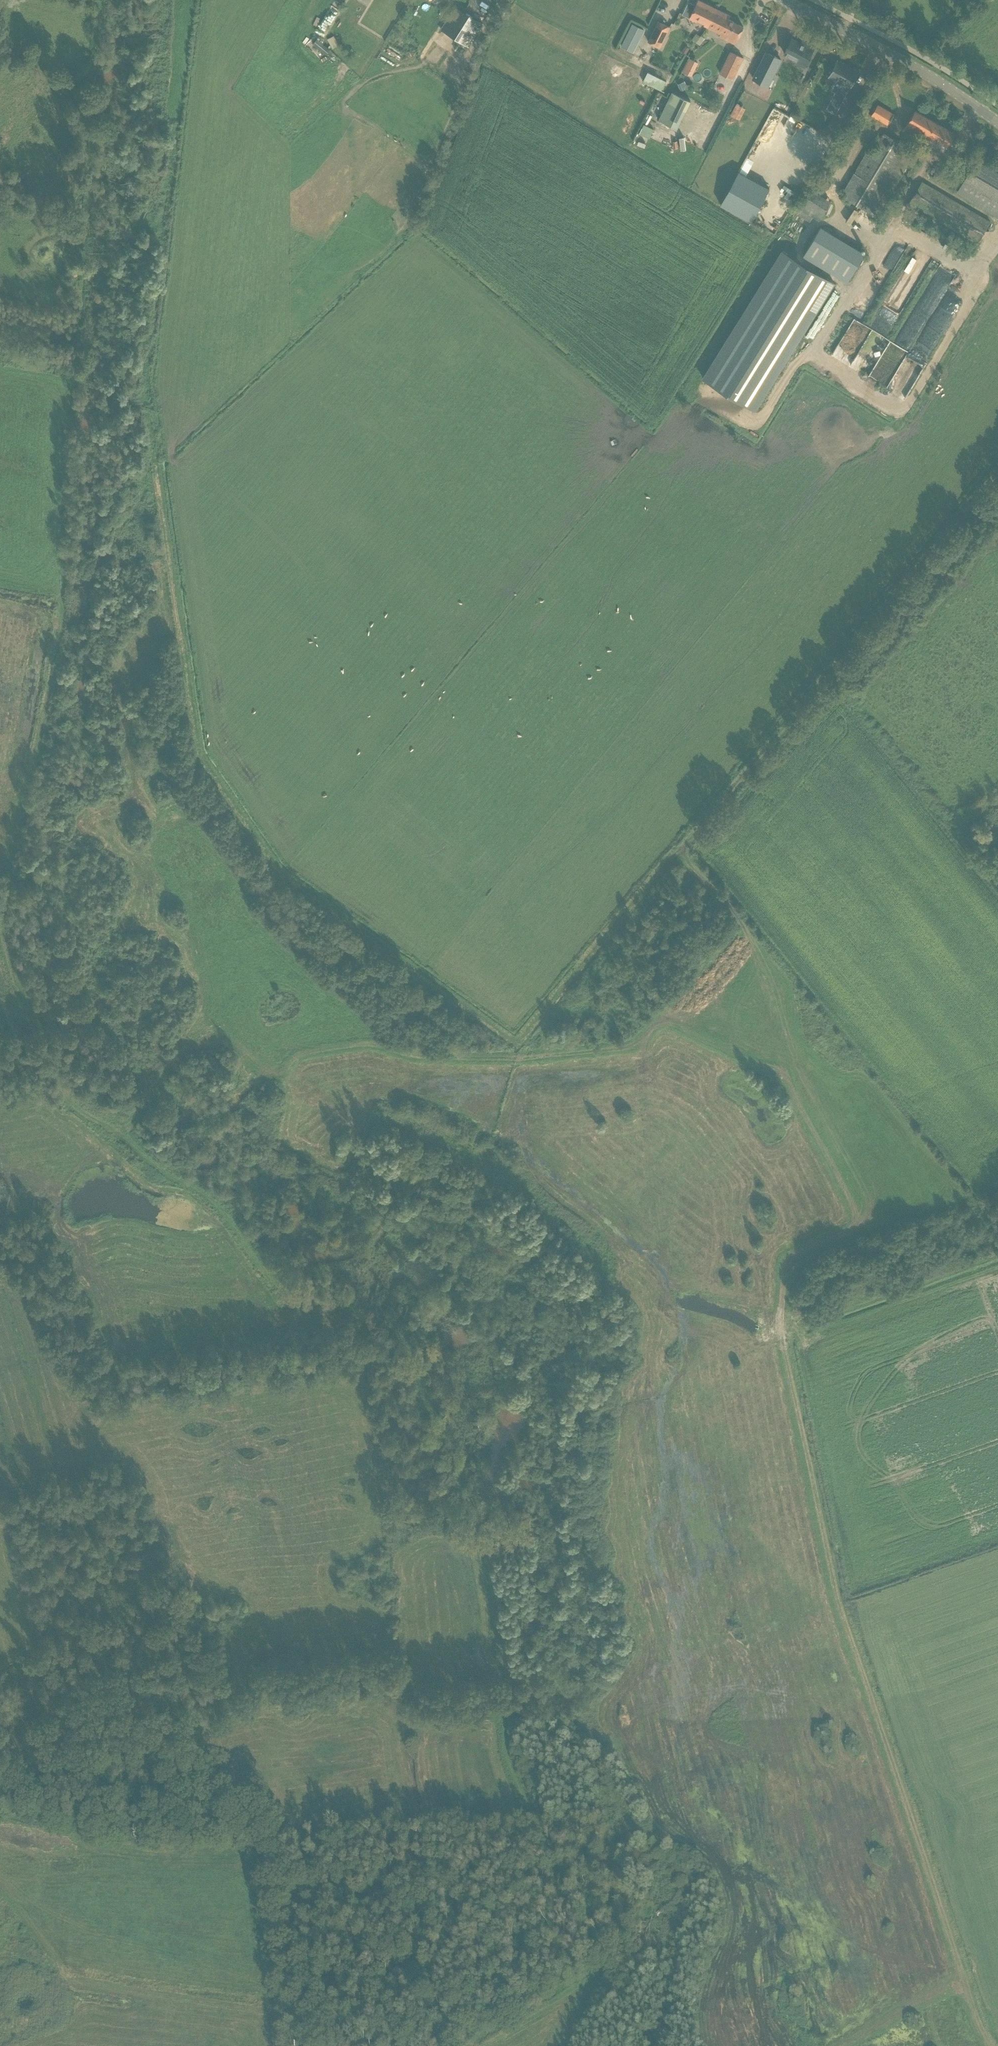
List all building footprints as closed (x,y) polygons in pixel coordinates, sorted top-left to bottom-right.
[(682,14),(689,18),(696,21),(698,19),(705,22),(704,25),(708,27),(712,17),(713,18),(718,9),(698,0),(696,5),(688,1),(682,14)] [(456,6),(441,29),(468,46),(483,23),(456,6)] [(712,17),(708,27),(721,33),(723,30),(731,34),(727,41),(734,44),(738,37),(739,35),(743,26),(728,19),(730,16),(718,9),(713,18),(712,17)] [(648,41),(660,48),(670,27),(658,21),(648,41)] [(633,22),(624,41),(632,44),(641,26),(633,22)] [(334,35),(328,38),(333,49),(339,45),(334,35)] [(317,39),(313,44),(326,55),(330,50),(317,39)] [(796,62),(804,66),(814,48),(807,44),(806,46),(792,39),(784,53),(797,60),(796,62)] [(719,73),(722,74),(730,79),(732,79),(743,58),(730,51),(719,73)] [(767,52),(753,79),(767,86),(775,70),(781,59),(767,52)] [(850,88),(859,71),(851,67),(850,68),(846,66),(847,65),(837,59),(828,76),(842,84),(837,94),(844,97),(849,87),(850,88)] [(686,65),(683,71),(691,75),(694,69),(686,65)] [(649,70),(644,82),(663,90),(668,79),(649,70)] [(684,81),(678,84),(680,90),(686,87),(684,81)] [(671,92),(667,101),(670,102),(686,109),(689,103),(690,101),(671,92)] [(736,102),(731,114),(743,119),(747,106),(736,102)] [(838,109),(829,104),(826,109),(835,114),(838,109)] [(871,115),(887,124),(893,114),(877,104),(871,115)] [(904,129),(929,144),(933,138),(947,146),(955,134),(915,110),(904,129)] [(642,133),(652,137),(656,128),(646,123),(642,133)] [(840,195),(875,216),(914,152),(884,133),(871,154),(866,152),(840,195)] [(997,215),(997,173),(976,160),(958,192),(997,215)] [(930,176),(940,182),(946,171),(936,165),(930,176)] [(751,221),(769,189),(738,171),(720,204),(751,221)] [(909,203),(978,243),(990,222),(922,182),(909,203)] [(805,193),(804,215),(824,216),(825,201),(815,200),(815,193),(805,193)] [(806,257),(853,281),(868,251),(821,226),(806,257)] [(833,285),(781,253),(701,380),(753,413),(833,285)] [(879,314),(894,322),(907,299),(892,291),(879,314)] [(910,393),(931,352),(914,343),(910,351),(891,341),(888,347),(894,350),(889,360),(885,357),(884,361),(880,359),(874,371),(890,379),(889,382),(910,393)]
